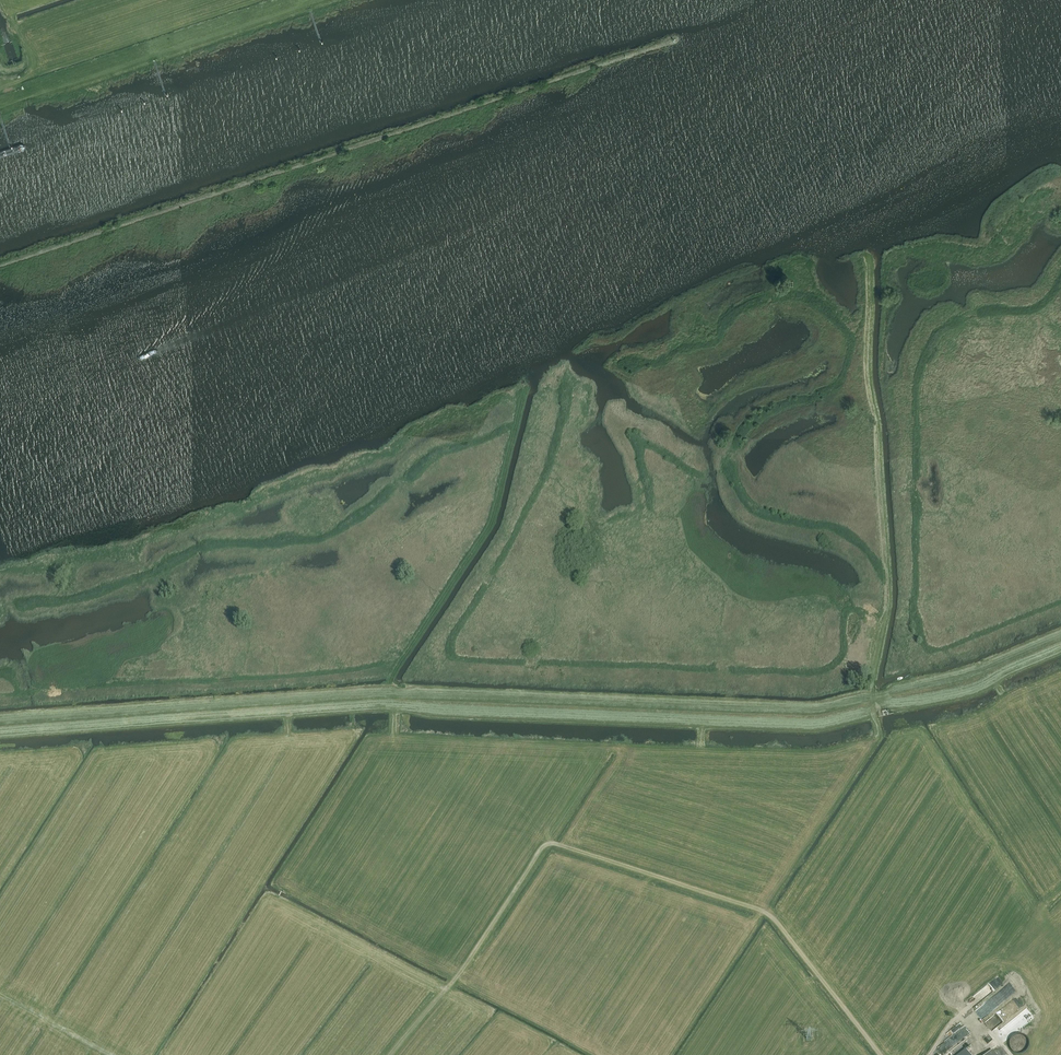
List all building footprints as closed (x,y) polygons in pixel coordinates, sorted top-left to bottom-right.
[(991,1030),(996,1025),(990,1019),(985,1024),(991,1030)] [(1017,1042),(1014,1043),(1017,1048),(1026,1043),(1022,1034),(1020,1035),(1018,1032),(1015,1033),(1017,1035),(1014,1037),(1017,1042)] [(987,1033),(982,1038),(987,1044),(992,1039),(987,1033)]
